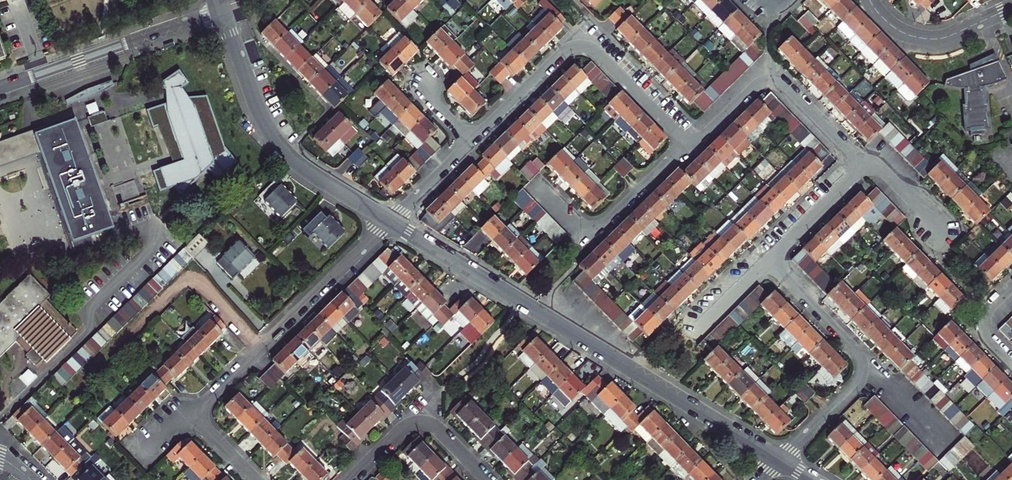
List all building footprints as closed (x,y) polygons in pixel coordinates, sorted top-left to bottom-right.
[(340,11),(351,0),(329,0),(340,11)] [(368,0),(351,0),(340,11),(351,23),(357,16),(371,3),(368,0)] [(389,11),(402,24),(415,12),(403,0),(399,0),(389,11)] [(426,0),(403,0),(415,12),(426,0)] [(496,1),(508,13),(514,6),(520,12),(530,2),(528,0),(497,0),(496,1)] [(545,0),(544,0),(540,4),(547,12),(534,24),(538,29),(552,42),(564,30),(561,27),(566,22),(545,0)] [(605,0),(594,0),(590,4),(596,9),(605,0)] [(725,0),(701,0),(700,1),(695,5),(707,18),(725,0)] [(726,0),(725,0),(707,18),(720,30),(724,25),(738,12),(726,0)] [(841,0),(822,0),(831,10),(841,0)] [(844,22),(856,10),(847,0),(841,0),(831,10),(844,22)] [(935,0),(909,0),(917,7),(920,4),(925,9),(935,0)] [(370,29),(384,16),(371,3),(357,16),(370,29)] [(615,25),(626,14),(621,9),(610,20),(615,25)] [(849,41),(868,22),(856,10),(844,22),(837,29),(849,41)] [(407,29),(420,17),(415,12),(402,24),(407,29)] [(749,24),(738,12),(724,25),(736,37),(749,24)] [(809,12),(803,18),(813,28),(819,22),(809,12)] [(631,19),(626,14),(615,25),(620,29),(617,32),(630,45),(644,31),(631,19)] [(798,23),(808,33),(813,28),(803,18),(798,23)] [(880,34),(868,22),(849,41),(861,54),(880,34)] [(276,23),(262,37),(275,50),(289,36),(276,23)] [(755,44),(762,37),(749,24),(736,37),(748,50),(750,49),(755,44)] [(731,42),(736,37),(724,25),(720,30),(731,42)] [(447,26),(428,44),(441,57),(454,44),(459,39),(447,26)] [(648,27),(644,31),(630,45),(642,57),(656,44),(647,35),(651,31),(648,27)] [(552,42),(538,29),(526,41),(539,54),(552,42)] [(289,36),(275,50),(287,62),(301,48),(306,44),(294,31),(289,36)] [(420,53),(401,34),(388,47),(407,66),(420,53)] [(892,47),(880,34),(861,54),(873,66),(892,47)] [(522,37),(510,49),(514,53),(527,66),(539,54),(526,41),(522,37)] [(748,50),(736,37),(731,42),(744,54),(745,53),(748,50)] [(673,52),(660,40),(656,44),(668,56),(673,52)] [(802,52),(790,40),(777,53),(789,64),(802,52)] [(471,62),(454,44),(441,57),(453,70),(456,67),(460,72),(471,62)] [(668,56),(656,44),(642,57),(654,70),(668,56)] [(760,59),(765,54),(755,44),(750,49),(760,59)] [(407,66),(388,47),(376,58),(395,78),(407,66)] [(905,59),(892,47),(873,66),(885,79),(905,59)] [(301,48),(287,62),(298,74),(313,60),(301,48)] [(789,64),(800,75),(817,59),(806,48),(802,52),(789,64)] [(750,49),(748,50),(745,53),(756,63),(760,59),(750,49)] [(673,52),(668,56),(681,68),(686,63),(674,51),(673,52)] [(527,66),(514,53),(502,65),(496,70),(506,81),(512,76),(515,79),(527,66)] [(745,53),(744,54),(740,58),(751,68),(756,63),(745,53)] [(317,55),(313,60),(298,74),(310,86),(329,67),(317,55)] [(681,68),(668,56),(654,70),(666,82),(681,68)] [(1001,63),(999,64),(995,56),(969,67),(969,73),(945,82),(943,88),(953,90),(968,92),(969,96),(965,96),(965,109),(963,109),(963,119),(964,119),(964,133),(969,133),(970,139),(986,138),(985,134),(990,134),(987,108),(986,108),(984,90),(991,89),(1010,82),(1001,63)] [(751,68),(740,58),(735,63),(745,73),(751,68)] [(812,87),(829,71),(817,59),(800,75),(812,87)] [(885,79),(897,91),(917,71),(905,59),(885,79)] [(466,77),(476,67),(471,62),(460,72),(466,77)] [(587,79),(598,68),(593,63),(582,74),(587,79)] [(693,80),(698,75),(686,63),(681,68),(693,80)] [(745,73),(735,63),(730,68),(741,78),(745,73)] [(323,99),(342,80),(329,67),(310,86),(323,99)] [(564,79),(576,92),(582,97),(594,85),(592,84),(587,79),(582,74),(576,68),(564,79)] [(587,79),(592,84),(602,73),(598,68),(587,79)] [(693,80),(681,68),(666,82),(679,95),(693,80)] [(730,68),(727,71),(725,73),(736,83),(741,78),(730,68)] [(224,147),(206,96),(188,97),(181,88),(188,83),(179,70),(159,83),(164,90),(165,104),(146,110),(152,128),(157,127),(173,165),(152,172),(159,192),(173,188),(181,195),(201,175),(207,169),(219,180),(236,163),(224,147)] [(502,86),(506,81),(496,70),(491,76),(502,86)] [(812,87),(823,98),(840,82),(829,71),(812,87)] [(907,103),(913,101),(916,98),(930,85),(917,71),(897,91),(896,92),(907,103)] [(597,88),(607,78),(602,73),(592,84),(594,85),(597,88)] [(736,83),(725,73),(720,78),(730,88),(736,83)] [(597,88),(602,93),(612,83),(607,78),(597,88)] [(730,88),(720,78),(715,83),(725,93),(730,88)] [(576,92),(564,79),(553,91),(565,103),(576,92)] [(336,112),(355,93),(342,80),(323,99),(336,112)] [(449,94),(461,106),(475,93),(463,80),(449,94)] [(705,93),(693,80),(679,95),(691,107),(694,103),(700,98),(705,93)] [(376,95),(382,101),(377,106),(384,113),(403,95),(390,82),(376,95)] [(835,110),(851,93),(840,82),(823,98),(835,110)] [(602,93),(607,98),(617,88),(612,83),(602,93)] [(725,93),(715,83),(710,88),(721,98),(725,93)] [(612,103),(622,93),(617,88),(607,98),(612,103)] [(721,98),(710,88),(705,93),(716,103),(721,98)] [(553,91),(542,102),(554,114),(565,103),(553,91)] [(576,92),(565,103),(570,108),(582,97),(576,92)] [(487,105),(475,93),(461,106),(474,119),(487,105)] [(622,93),(612,103),(604,111),(616,123),(634,105),(622,93)] [(710,108),(716,103),(705,93),(700,98),(710,108)] [(846,121),(862,104),(851,93),(835,110),(846,121)] [(776,99),(771,94),(760,104),(766,110),(776,99)] [(397,126),(415,108),(403,95),(384,113),(397,126)] [(700,98),(694,103),(705,114),(710,108),(700,98)] [(771,115),(781,104),(776,99),(766,110),(771,115)] [(530,113),(542,126),(554,114),(542,102),(530,113)] [(760,104),(758,102),(745,114),(758,127),(771,115),(766,110),(760,104)] [(570,108),(565,103),(554,114),(559,119),(570,108)] [(771,115),(776,120),(786,109),(781,104),(771,115)] [(857,132),(874,116),(862,104),(846,121),(857,132)] [(616,123),(627,134),(632,129),(645,116),(634,105),(616,123)] [(409,138),(427,120),(415,108),(397,126),(409,138)] [(781,125),(791,114),(786,109),(776,120),(781,125)] [(99,114),(87,118),(90,128),(107,122),(104,112),(99,114)] [(547,131),(542,126),(530,113),(519,124),(531,136),(534,140),(537,143),(548,132),(547,131)] [(559,119),(554,114),(542,126),(547,131),(559,119)] [(745,114),(733,126),(746,139),(758,127),(745,114)] [(781,125),(786,130),(796,119),(791,114),(781,125)] [(771,115),(758,127),(763,132),(776,120),(771,115)] [(357,133),(340,116),(328,128),(341,141),(345,145),(357,133)] [(657,128),(645,116),(632,129),(643,141),(657,128)] [(879,135),(886,128),(874,116),(857,132),(869,144),(879,135)] [(73,118),(54,125),(53,120),(0,139),(0,164),(34,152),(67,250),(90,242),(87,235),(111,227),(105,210),(73,118)] [(790,135),(801,124),(796,119),(786,130),(790,135)] [(434,139),(439,133),(427,120),(409,138),(421,151),(422,150),(428,145),(434,139)] [(519,148),(531,136),(519,124),(507,136),(519,148)] [(790,135),(795,140),(806,129),(801,124),(790,135)] [(886,128),(879,135),(884,140),(895,129),(890,124),(886,128)] [(746,139),(733,126),(721,138),(739,156),(751,145),(746,139)] [(751,145),(763,132),(758,127),(746,139),(751,145)] [(315,141),(328,154),(341,141),(328,128),(315,141)] [(668,139),(657,128),(643,141),(655,152),(668,139)] [(632,129),(627,134),(639,146),(643,141),(632,129)] [(795,140),(801,145),(811,135),(806,129),(795,140)] [(900,134),(895,129),(884,140),(888,145),(900,134)] [(900,134),(888,145),(893,150),(905,139),(900,134)] [(801,145),(805,150),(816,140),(811,135),(801,145)] [(508,159),(519,148),(507,136),(495,147),(508,159)] [(534,140),(531,136),(519,148),(522,151),(534,140)] [(739,156),(721,138),(708,150),(726,169),(739,156)] [(443,148),(434,139),(428,145),(437,154),(443,148)] [(905,139),(893,150),(898,155),(910,144),(905,139)] [(809,154),(810,155),(821,145),(816,140),(805,150),(806,150),(809,154)] [(332,158),(345,145),(341,141),(328,154),(332,158)] [(650,157),(655,152),(643,141),(639,146),(650,157)] [(913,148),(910,144),(898,155),(903,160),(915,149),(913,148)] [(437,154),(428,145),(422,150),(431,159),(437,154)] [(810,155),(815,160),(826,150),(821,145),(810,155)] [(563,150),(559,146),(553,152),(557,156),(563,150)] [(484,158),(486,160),(481,165),(496,181),(499,183),(515,167),(512,164),(508,159),(495,147),(484,158)] [(519,148),(508,159),(512,164),(524,152),(522,151),(519,148)] [(566,149),(554,160),(549,165),(561,177),(577,161),(566,149)] [(915,149),(903,160),(908,165),(919,154),(915,149)] [(422,150),(421,151),(417,155),(426,164),(431,159),(422,150)] [(696,162),(714,181),(726,169),(708,150),(696,162)] [(793,163),(797,167),(809,154),(806,150),(793,163)] [(826,150),(815,160),(820,165),(831,155),(826,150)] [(366,156),(361,151),(355,156),(350,161),(355,167),(366,156)] [(810,155),(809,154),(797,167),(810,180),(823,168),(820,165),(815,160),(810,155)] [(919,154),(908,165),(913,170),(924,159),(919,154)] [(416,173),(408,164),(399,155),(387,167),(404,184),(416,173)] [(421,169),(426,164),(417,155),(412,160),(421,169)] [(360,172),(371,161),(366,156),(355,167),(360,172)] [(533,163),(532,162),(527,167),(537,177),(542,172),(541,172),(547,167),(538,158),(533,163)] [(572,188),(590,171),(578,159),(577,161),(561,177),(572,188)] [(930,165),(924,159),(913,170),(918,175),(930,165)] [(928,176),(940,189),(958,171),(946,159),(935,170),(928,176)] [(417,173),(421,169),(412,160),(408,164),(416,173),(417,173)] [(630,175),(635,170),(625,160),(620,164),(630,175)] [(696,162),(683,175),(692,184),(701,194),(714,181),(696,162)] [(798,192),(810,180),(797,167),(793,163),(781,175),(785,179),(798,192)] [(624,180),(630,175),(620,164),(614,170),(624,180)] [(462,180),(474,192),(479,197),(496,181),(481,165),(477,169),(475,167),(462,180)] [(935,170),(930,165),(918,175),(923,180),(928,176),(935,170)] [(393,196),(404,184),(387,167),(376,178),(393,196)] [(537,177),(527,167),(521,173),(531,183),(537,177)] [(572,188),(583,200),(600,184),(601,183),(590,171),(572,188)] [(683,175),(679,171),(666,183),(680,196),(692,184),(683,175)] [(952,202),(970,184),(958,171),(940,189),(952,202)] [(772,191),(785,179),(781,175),(768,187),(769,188),(772,191)] [(772,191),(785,204),(798,192),(785,179),(772,191)] [(280,218),(296,202),(275,180),(259,196),(280,218)] [(463,203),(474,192),(462,180),(451,191),(463,203)] [(667,209),(680,196),(666,183),(654,195),(667,209)] [(611,195),(600,184),(583,200),(595,211),(611,195)] [(952,202),(964,214),(978,201),(982,197),(970,184),(952,202)] [(760,203),(772,191),(769,188),(756,200),(760,203)] [(875,188),(865,198),(870,204),(881,193),(875,188)] [(529,195),(524,190),(514,199),(514,200),(519,205),(529,195)] [(463,203),(451,191),(439,202),(456,219),(468,208),(463,203)] [(760,203),(773,217),(785,204),(772,191),(760,203)] [(865,198),(860,193),(848,205),(861,218),(873,206),(870,204),(865,198)] [(870,204),(873,206),(875,209),(886,199),(881,193),(870,204)] [(1011,194),(1001,204),(1007,211),(1011,206),(1011,195),(1011,194)] [(524,210),(534,200),(529,195),(519,205),(524,210)] [(641,207),(655,221),(667,209),(654,195),(641,207)] [(891,204),(886,199),(875,209),(880,214),(891,204)] [(525,211),(529,215),(539,205),(534,200),(524,210),(525,211)] [(744,212),(748,215),(760,203),(756,200),(744,212)] [(964,214),(976,227),(979,225),(990,214),(978,201),(964,214)] [(441,235),(456,219),(439,202),(428,213),(429,214),(422,223),(441,235)] [(748,215),(761,228),(773,217),(760,203),(748,215)] [(895,208),(891,204),(880,214),(885,219),(895,208)] [(529,215),(533,220),(544,210),(539,205),(529,215)] [(849,229),(861,218),(848,205),(837,216),(849,229)] [(629,220),(642,233),(655,221),(641,207),(629,220)] [(895,208),(885,219),(890,224),(901,214),(895,208)] [(539,226),(549,215),(544,210),(533,220),(535,222),(539,226)] [(761,228),(748,215),(744,212),(744,211),(730,224),(747,240),(748,241),(761,228)] [(906,219),(901,214),(890,224),(895,229),(906,219)] [(328,249),(345,233),(329,217),(325,220),(320,215),(302,232),(307,238),(312,233),(328,249)] [(543,230),(554,220),(549,215),(539,226),(543,230)] [(853,232),(849,229),(837,216),(825,227),(842,244),(853,233),(853,232)] [(495,218),(482,231),(493,242),(506,230),(495,218)] [(853,232),(864,221),(861,218),(849,229),(853,232)] [(548,235),(559,225),(554,220),(543,230),(548,235)] [(616,232),(630,245),(642,233),(629,220),(616,232)] [(659,226),(655,221),(642,233),(647,238),(659,226)] [(730,224),(730,223),(718,235),(735,252),(747,240),(730,224)] [(521,236),(510,225),(506,230),(517,241),(521,236)] [(553,240),(564,230),(559,225),(548,235),(553,240)] [(830,256),(842,244),(825,227),(814,239),(827,252),(830,256)] [(884,241),(882,242),(894,254),(907,241),(895,229),(884,241)] [(506,230),(493,242),(504,253),(517,241),(506,230)] [(559,246),(570,236),(564,230),(553,240),(559,246)] [(630,245),(616,232),(604,244),(617,258),(622,262),(634,250),(630,245)] [(1007,240),(1011,236),(1008,232),(1003,236),(1007,240)] [(722,265),(735,252),(718,235),(705,247),(709,252),(722,265)] [(521,236),(517,241),(504,253),(516,266),(533,249),(521,236)] [(1007,240),(1000,247),(1011,259),(1011,236),(1007,240)] [(187,263),(202,248),(193,239),(178,253),(187,263)] [(807,256),(812,262),(814,264),(827,252),(814,239),(802,250),(807,256)] [(919,253),(907,241),(894,254),(905,266),(919,253)] [(593,255),(606,268),(617,258),(604,244),(593,255)] [(1011,262),(1011,259),(1000,247),(988,258),(1002,272),(1011,262)] [(516,266),(528,278),(545,261),(533,249),(516,266)] [(229,286),(252,265),(236,250),(214,271),(229,286)] [(807,256),(802,250),(791,260),(797,266),(807,256)] [(722,265),(709,252),(697,264),(710,277),(722,265)] [(179,271),(187,263),(178,253),(169,262),(179,271)] [(902,269),(913,281),(930,265),(919,253),(905,266),(902,269)] [(383,254),(378,259),(389,269),(394,264),(383,254)] [(972,265),(976,269),(988,258),(984,254),(972,265)] [(593,281),(606,268),(593,255),(580,268),(584,272),(589,278),(593,281)] [(797,266),(802,271),(812,262),(807,256),(797,266)] [(606,268),(611,273),(622,262),(617,258),(606,268)] [(990,283),(1002,272),(988,258),(976,269),(990,283)] [(373,264),(383,274),(389,269),(378,259),(373,264)] [(693,260),(680,272),(697,289),(710,277),(697,264),(693,260)] [(169,262),(165,266),(174,275),(179,271),(169,262)] [(379,279),(377,281),(388,292),(408,273),(396,262),(394,264),(389,269),(383,274),(379,279)] [(817,267),(814,264),(812,262),(802,271),(807,277),(817,267)] [(373,264),(368,268),(379,279),(383,274),(373,264)] [(924,292),(928,289),(941,276),(930,265),(913,281),(924,292)] [(160,271),(169,280),(174,275),(165,266),(160,271)] [(812,282),(822,272),(817,267),(807,277),(812,282)] [(368,268),(363,273),(374,284),(377,281),(379,279),(368,268)] [(594,283),(597,286),(611,273),(606,268),(593,281),(594,283)] [(155,275),(164,285),(169,280),(160,271),(155,275)] [(573,283),(578,288),(589,278),(584,272),(573,283)] [(685,301),(697,289),(680,272),(668,284),(685,301)] [(817,287),(827,277),(822,272),(812,282),(817,287)] [(363,273),(358,278),(368,289),(374,284),(363,273)] [(419,285),(408,273),(388,292),(399,304),(419,285)] [(889,277),(885,273),(880,277),(885,282),(889,277)] [(155,275),(151,279),(160,289),(164,285),(155,275)] [(51,297),(30,276),(0,305),(0,358),(16,343),(22,337),(33,349),(27,354),(26,355),(37,366),(44,360),(47,363),(71,340),(69,338),(76,331),(47,301),(51,297)] [(928,289),(939,300),(952,287),(941,276),(928,289)] [(822,292),(832,282),(827,277),(817,287),(822,292)] [(358,278),(353,283),(364,293),(368,289),(358,278)] [(594,283),(593,281),(589,278),(578,288),(583,293),(594,283)] [(151,279),(146,284),(155,294),(160,289),(151,279)] [(827,297),(837,287),(832,282),(822,292),(827,297)] [(348,288),(359,298),(364,293),(353,283),(348,288)] [(599,288),(597,286),(594,283),(583,293),(588,298),(599,288)] [(655,296),(659,300),(672,313),(685,301),(668,284),(667,283),(655,296)] [(853,296),(841,283),(837,287),(827,297),(839,309),(853,296)] [(141,289),(150,299),(155,294),(146,284),(141,289)] [(429,296),(419,285),(399,304),(410,315),(429,296)] [(769,296),(759,286),(754,292),(763,302),(769,296)] [(934,305),(945,316),(951,311),(964,299),(952,287),(939,300),(934,305)] [(343,294),(353,304),(359,298),(348,288),(343,294)] [(588,298),(593,303),(604,293),(599,288),(588,298)] [(141,289),(136,294),(145,304),(150,299),(141,289)] [(851,322),(865,309),(869,305),(872,302),(860,290),(853,296),(839,309),(851,322)] [(760,305),(763,302),(754,292),(749,297),(758,307),(760,305)] [(769,296),(763,302),(760,305),(773,318),(786,305),(774,292),(769,296)] [(598,309),(609,298),(604,293),(593,303),(598,309)] [(136,294),(131,299),(140,308),(145,304),(136,294)] [(353,304),(343,294),(337,299),(347,309),(353,304)] [(655,296),(655,295),(643,307),(648,311),(659,300),(655,296)] [(429,296),(410,315),(427,332),(444,315),(439,310),(441,308),(429,296)] [(753,312),(758,307),(749,297),(743,302),(753,312)] [(609,298),(598,309),(603,313),(614,303),(609,298)] [(126,304),(135,313),(140,308),(131,299),(126,304)] [(359,310),(353,304),(347,309),(337,299),(326,310),(343,328),(344,329),(356,317),(353,315),(359,310)] [(672,313),(659,300),(648,311),(661,325),(672,313)] [(753,312),(743,302),(739,306),(748,316),(753,312)] [(477,315),(465,303),(448,319),(447,321),(459,333),(477,315)] [(614,303),(603,313),(608,318),(619,308),(614,303)] [(121,308),(130,318),(135,313),(126,304),(121,308)] [(799,317),(786,305),(773,318),(786,330),(799,317)] [(881,317),(869,305),(865,309),(877,321),(881,317)] [(748,316),(739,306),(733,311),(743,321),(748,316)] [(633,323),(638,328),(643,334),(647,338),(661,325),(648,311),(643,307),(630,320),(633,323)] [(121,308),(116,314),(125,323),(130,318),(121,308)] [(619,308),(608,318),(613,323),(623,313),(619,308)] [(863,334),(877,321),(865,309),(851,322),(863,334)] [(326,310),(315,321),(330,337),(332,339),(343,328),(326,310)] [(743,321),(733,311),(728,316),(738,326),(743,321)] [(628,318),(623,313),(613,323),(618,328),(628,318)] [(111,319),(120,328),(125,323),(116,314),(111,319)] [(448,319),(444,315),(427,332),(434,340),(440,334),(437,330),(447,321),(448,319)] [(488,327),(477,315),(459,333),(452,339),(463,351),(488,327)] [(738,326),(728,316),(723,321),(733,331),(738,326)] [(781,335),(793,347),(811,330),(799,317),(786,330),(781,335)] [(618,328),(623,333),(633,323),(630,320),(628,318),(618,328)] [(111,319),(106,323),(115,333),(120,328),(111,319)] [(219,337),(217,334),(221,329),(211,319),(194,336),(207,348),(219,337)] [(303,332),(318,348),(330,337),(315,321),(303,332)] [(733,331),(723,321),(718,326),(728,336),(733,331)] [(875,346),(889,333),(877,321),(863,334),(875,346)] [(106,323),(101,328),(110,338),(115,333),(106,323)] [(623,333),(628,339),(638,328),(633,323),(623,333)] [(937,336),(947,348),(961,334),(950,323),(937,336)] [(1011,339),(1011,338),(1011,331),(1005,324),(1001,328),(1011,339)] [(728,336),(718,326),(713,331),(723,341),(728,336)] [(96,333),(105,343),(110,338),(101,328),(96,333)] [(633,344),(643,334),(638,328),(628,339),(633,344)] [(901,346),(905,341),(893,329),(889,333),(875,346),(887,359),(901,346)] [(188,330),(177,342),(182,347),(195,360),(207,348),(194,336),(188,330)] [(823,342),(811,330),(793,347),(799,353),(804,348),(810,355),(823,342)] [(723,341),(713,331),(708,336),(717,347),(723,341)] [(308,358),(318,348),(303,332),(293,343),(308,358)] [(96,333),(91,338),(100,348),(105,343),(96,333)] [(382,342),(386,338),(381,333),(377,337),(382,342)] [(951,366),(972,346),(961,334),(947,348),(943,352),(940,355),(951,366)] [(716,348),(717,347),(708,336),(703,340),(713,351),(716,348)] [(935,338),(932,340),(943,352),(947,348),(937,336),(935,338)] [(27,354),(33,349),(22,337),(16,343),(27,354)] [(91,338),(85,343),(95,353),(100,348),(91,338)] [(391,346),(386,340),(381,345),(387,350),(391,346)] [(707,357),(713,351),(703,340),(697,346),(707,357)] [(835,354),(823,342),(810,355),(822,367),(835,354)] [(85,343),(80,348),(90,358),(95,353),(85,343)] [(308,358),(293,343),(280,355),(293,369),(295,367),(300,371),(310,362),(308,358)] [(535,349),(532,352),(525,345),(514,355),(533,375),(547,362),(535,349)] [(900,371),(910,361),(913,358),(901,346),(887,359),(900,371)] [(972,346),(951,366),(963,378),(984,357),(972,346)] [(171,359),(183,372),(195,360),(182,347),(171,359)] [(80,348),(76,352),(85,362),(90,358),(80,348)] [(702,361),(716,375),(729,362),(716,348),(713,351),(707,357),(702,361)] [(76,352),(71,357),(80,367),(85,362),(76,352)] [(847,367),(835,354),(822,367),(818,371),(831,383),(831,384),(833,385),(834,385),(836,384),(837,384),(839,388),(842,385),(843,383),(843,382),(843,380),(843,379),(842,377),(840,375),(847,367)] [(280,355),(269,366),(271,368),(280,379),(281,380),(293,369),(280,355)] [(71,357),(66,362),(75,372),(80,367),(71,357)] [(370,362),(365,357),(361,362),(365,366),(370,362)] [(995,369),(984,357),(963,378),(974,389),(981,382),(995,369)] [(172,383),(183,372),(171,359),(154,375),(164,386),(169,381),(172,383)] [(900,371),(905,377),(916,367),(910,361),(900,371)] [(60,368),(69,378),(75,372),(66,362),(60,368)] [(547,362),(533,375),(546,388),(560,375),(547,362)] [(728,387),(741,374),(729,362),(716,375),(728,387)] [(916,367),(905,377),(910,382),(920,372),(916,367)] [(55,372),(65,382),(69,378),(60,368),(55,372)] [(275,384),(280,379),(271,368),(265,373),(275,384)] [(747,368),(741,374),(728,387),(740,399),(759,380),(747,368)] [(992,393),(1006,380),(995,369),(981,382),(992,393)] [(408,376),(403,370),(385,387),(399,401),(408,392),(409,394),(418,386),(411,379),(408,376)] [(408,376),(411,379),(417,374),(414,371),(408,376)] [(65,382),(55,372),(50,378),(59,387),(65,382)] [(910,382),(915,387),(925,376),(922,373),(920,372),(910,382)] [(275,384),(265,373),(259,380),(271,392),(277,386),(275,384)] [(423,381),(417,374),(411,379),(418,386),(423,381)] [(160,390),(164,386),(154,375),(150,379),(149,378),(135,392),(149,406),(162,393),(160,390)] [(542,393),(546,388),(533,375),(529,379),(542,393)] [(572,387),(560,375),(546,388),(558,400),(572,387)] [(920,392),(930,382),(925,376),(915,387),(920,392)] [(55,392),(59,387),(50,378),(45,382),(55,392)] [(265,397),(271,392),(259,380),(253,385),(255,386),(265,397)] [(766,398),(771,393),(759,380),(740,399),(752,411),(766,398)] [(992,393),(1005,405),(1011,398),(1011,386),(1006,380),(992,393)] [(920,392),(925,397),(935,387),(933,384),(930,382),(920,392)] [(974,389),(1002,418),(1010,410),(1005,405),(992,393),(981,382),(974,389)] [(815,395),(805,384),(799,390),(810,401),(815,395)] [(399,401),(385,387),(368,404),(384,419),(392,412),(390,409),(399,401)] [(584,399),(572,387),(558,400),(570,412),(581,402),(585,406),(601,391),(597,387),(584,399)] [(935,387),(925,397),(930,402),(940,392),(935,387)] [(546,388),(542,393),(541,393),(552,405),(553,405),(558,400),(546,388)] [(805,405),(810,401),(799,390),(795,394),(805,405)] [(609,393),(606,396),(601,391),(585,406),(591,413),(592,412),(597,407),(609,419),(622,406),(609,393)] [(136,418),(149,406),(135,392),(123,404),(136,418)] [(940,392),(930,402),(934,406),(944,396),(940,392)] [(240,396),(225,410),(238,424),(253,409),(240,396)] [(934,406),(939,412),(949,401),(944,396),(934,406)] [(867,413),(879,402),(873,397),(862,408),(867,413)] [(778,410),(766,398),(752,411),(765,424),(778,410)] [(28,399),(6,420),(22,437),(41,420),(30,408),(33,405),(28,399)] [(553,405),(565,417),(570,412),(558,400),(553,405)] [(944,417),(955,407),(949,401),(939,412),(944,417)] [(867,413),(871,416),(873,418),(884,407),(879,402),(867,413)] [(136,418),(123,404),(110,416),(123,430),(136,418)] [(258,404),(253,409),(238,424),(250,436),(265,422),(270,417),(258,404)] [(384,419),(368,404),(351,420),(365,435),(374,426),(375,428),(384,419)] [(480,421),(463,404),(448,419),(456,427),(457,426),(466,435),(480,421)] [(631,422),(634,419),(622,406),(609,419),(620,432),(626,437),(636,427),(631,422)] [(788,412),(782,406),(778,410),(765,424),(777,436),(790,423),(783,416),(788,412)] [(604,424),(609,419),(597,407),(592,412),(604,424)] [(873,418),(878,423),(889,413),(884,407),(873,418)] [(944,417),(949,422),(960,412),(955,407),(944,417)] [(106,412),(94,424),(98,429),(110,416),(106,412)] [(960,412),(949,422),(954,427),(964,417),(960,412)] [(883,428),(894,418),(889,413),(878,423),(882,427),(883,428)] [(108,446),(123,430),(110,416),(98,429),(106,437),(103,440),(103,441),(108,446)] [(964,417),(954,427),(959,432),(969,422),(966,419),(964,417)] [(626,437),(631,443),(633,441),(638,436),(650,449),(664,435),(652,423),(651,424),(645,418),(636,427),(626,437)] [(899,423),(894,418),(883,428),(888,434),(899,423)] [(616,436),(620,432),(609,419),(604,424),(616,436)] [(52,432),(41,420),(22,437),(35,449),(52,432)] [(365,435),(351,420),(333,438),(339,444),(349,453),(358,445),(356,443),(365,435)] [(480,421),(466,435),(475,445),(474,446),(482,455),(498,440),(480,421)] [(855,431),(845,421),(827,438),(838,449),(855,431)] [(271,429),(265,422),(250,436),(261,448),(277,434),(281,429),(276,424),(271,429)] [(974,427),(969,422),(959,432),(964,437),(974,427)] [(888,434),(893,438),(904,428),(899,423),(888,434)] [(92,429),(86,424),(81,428),(87,434),(92,429)] [(908,432),(904,428),(893,438),(897,443),(908,432)] [(55,429),(52,432),(35,449),(47,462),(67,443),(68,442),(55,429)] [(855,431),(838,449),(848,459),(866,442),(855,431)] [(913,437),(908,432),(897,443),(902,448),(913,437)] [(278,457),(283,461),(293,452),(277,434),(261,448),(274,461),(278,457)] [(676,447),(664,435),(650,449),(656,455),(662,461),(676,447)] [(650,449),(638,436),(633,441),(645,454),(650,449)] [(907,453),(918,442),(913,437),(902,448),(904,450),(907,453)] [(964,437),(959,442),(969,452),(974,448),(974,447),(964,437)] [(415,451),(416,450),(407,440),(406,441),(392,454),(410,473),(423,460),(415,451)] [(501,472),(516,458),(498,440),(482,455),(492,464),(493,463),(501,472)] [(108,446),(103,441),(99,445),(105,451),(109,446),(108,446)] [(873,457),(877,454),(866,442),(848,459),(859,471),(873,457)] [(923,447),(918,442),(907,453),(912,458),(923,447)] [(954,447),(964,457),(969,452),(959,442),(954,447)] [(64,479),(84,460),(67,443),(47,462),(64,479)] [(344,458),(349,453),(339,444),(334,448),(344,458)] [(182,452),(177,447),(166,457),(174,465),(183,475),(197,461),(185,449),(182,452)] [(688,460),(676,447),(662,461),(674,474),(688,460)] [(917,463),(928,452),(923,447),(912,458),(915,461),(917,463)] [(954,447),(949,453),(959,463),(961,460),(964,457),(954,447)] [(651,460),(656,455),(650,449),(645,454),(651,460)] [(316,465),(304,451),(298,457),(293,452),(283,461),(288,466),(290,464),(303,478),(316,465)] [(917,463),(922,468),(933,457),(928,452),(917,463)] [(537,471),(520,453),(516,458),(532,475),(537,471)] [(943,458),(954,468),(959,463),(949,453),(943,458)] [(174,465),(166,457),(161,462),(169,470),(174,465)] [(869,479),(873,479),(885,469),(873,457),(859,471),(869,479)] [(933,457),(922,468),(927,473),(938,463),(933,457)] [(86,472),(92,466),(85,458),(84,460),(64,479),(94,479),(86,472)] [(532,475),(516,458),(501,472),(509,479),(527,479),(532,475)] [(954,468),(943,458),(938,463),(949,473),(954,468)] [(423,460),(410,473),(416,479),(438,479),(442,476),(433,467),(432,469),(423,460)] [(681,479),(691,479),(699,472),(688,460),(674,474),(681,479)] [(183,475),(178,479),(179,479),(214,479),(215,479),(197,461),(183,475)] [(662,461),(657,466),(669,479),(674,474),(662,461)] [(328,477),(316,465),(303,478),(305,479),(325,479),(328,477)] [(900,476),(889,465),(885,469),(873,479),(896,479),(900,476)] [(1001,476),(1005,479),(1011,479),(1011,465),(1001,476)] [(542,477),(545,474),(539,469),(537,471),(532,475),(527,479),(539,479),(542,477)] [(699,472),(691,479),(707,479),(699,472)] [(1001,476),(997,472),(989,479),(996,479),(1001,476)]
